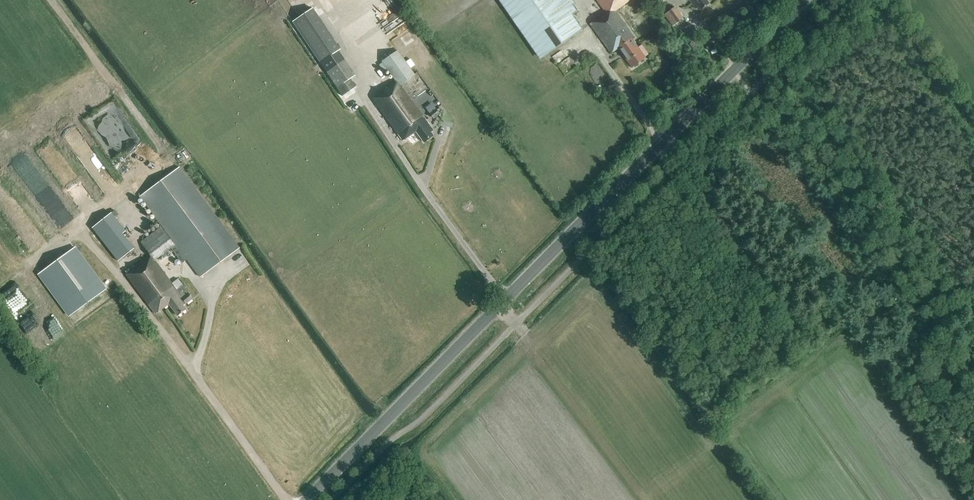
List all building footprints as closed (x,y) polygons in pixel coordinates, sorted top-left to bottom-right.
[(561,0),(501,0),(541,58),(582,30),(572,15),(574,14),(570,9),(568,10),(561,0)] [(605,13),(590,24),(611,53),(618,48),(632,67),(644,58),(631,39),(633,37),(615,12),(631,0),(596,0),(605,13)] [(706,0),(689,0),(695,9),(698,7),(700,10),(709,4),(706,0)] [(335,49),(310,6),(290,18),(315,61),(335,49)] [(676,7),(665,15),(673,26),(684,18),(676,7)] [(403,16),(383,29),(389,39),(410,26),(403,16)] [(690,23),(683,28),(691,37),(697,31),(690,23)] [(396,82),(373,99),(403,141),(416,132),(424,143),(433,136),(431,132),(433,131),(426,120),(425,120),(400,85),(415,75),(398,51),(382,62),(396,82)] [(343,97),(356,88),(351,80),(356,76),(345,60),(326,72),(343,97)] [(428,113),(435,108),(431,101),(423,107),(428,113)] [(436,109),(429,113),(433,119),(440,114),(436,109)] [(24,171),(33,167),(31,162),(22,167),(24,171)] [(179,167),(139,197),(176,245),(171,248),(182,264),(187,260),(200,278),(240,248),(179,167)] [(118,262),(135,249),(123,234),(126,231),(112,214),(92,229),(118,262)] [(109,282),(77,242),(42,269),(74,310),(109,282)] [(176,290),(151,257),(126,275),(156,314),(169,304),(178,316),(186,310),(184,306),(186,304),(193,299),(183,285),(176,290)]
